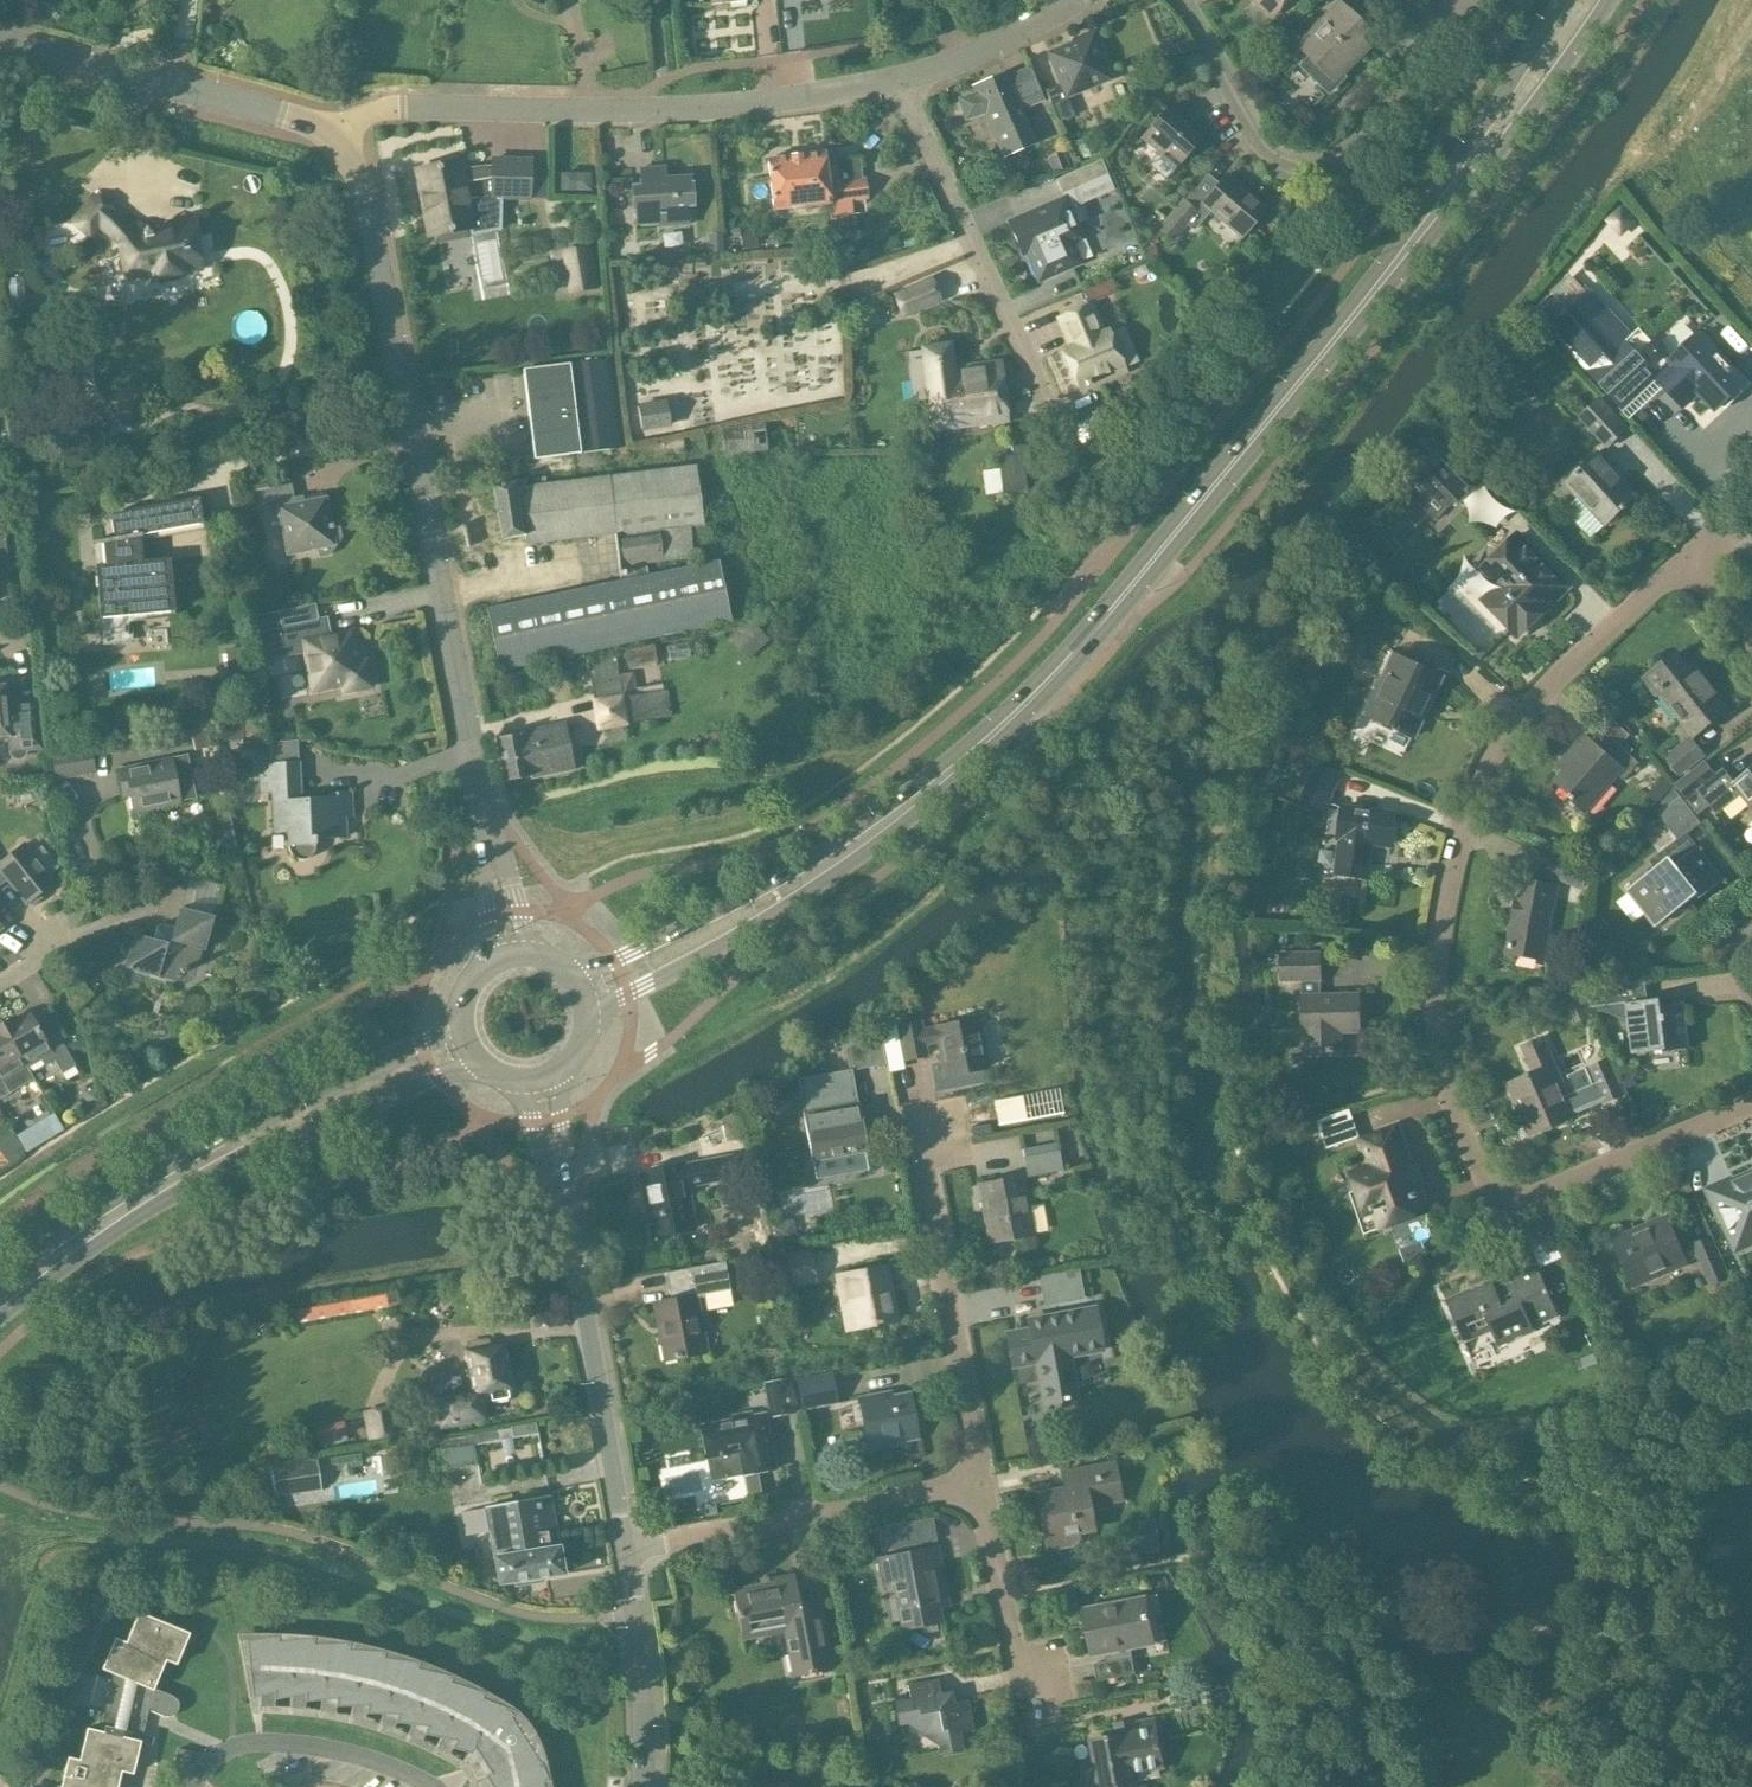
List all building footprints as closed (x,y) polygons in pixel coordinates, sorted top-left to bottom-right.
[(1268,17),(1285,0),(1250,0),(1268,17)] [(1336,2),(1294,45),(1309,60),(1303,66),(1328,89),(1333,84),(1341,76),(1368,49),(1354,35),(1362,28),(1336,2)] [(1108,79),(1098,55),(1101,53),(1092,30),(1070,39),(1071,43),(1046,53),(1059,84),(1043,90),(1056,122),(1071,116),(1064,97),(1108,79)] [(1018,112),(1044,101),(1038,87),(1027,61),(1025,61),(1028,69),(1004,79),(1003,75),(990,80),(994,90),(958,100),(966,120),(995,111),(1012,153),(1032,144),(1018,112)] [(1200,140),(1164,110),(1139,139),(1159,157),(1164,152),(1178,165),(1200,140)] [(1070,167),(1063,151),(1048,158),(1054,173),(1070,167)] [(767,160),(773,211),(831,204),(832,219),(853,216),(852,201),(867,199),(864,179),(862,179),(860,158),(836,162),(825,163),(824,153),(767,160)] [(458,162),(416,170),(428,235),(470,227),(472,235),(500,230),(502,198),(528,199),(529,161),(491,159),(490,167),(459,169),(458,162)] [(1070,243),(1081,238),(1075,225),(1089,219),(1076,188),(1106,175),(1100,161),(1055,180),(1061,195),(1063,199),(1008,223),(1022,255),(1026,253),(1038,281),(1079,264),(1070,243)] [(692,206),(690,176),(664,178),(663,168),(638,170),(639,187),(632,188),(635,224),(657,223),(657,227),(688,225),(687,206),(692,206)] [(561,189),(588,190),(588,175),(561,175),(561,189)] [(1200,204),(1240,238),(1264,210),(1224,175),(1200,204)] [(149,232),(147,223),(134,225),(97,194),(74,221),(90,234),(99,224),(115,237),(122,248),(127,275),(149,270),(150,279),(203,269),(193,219),(169,223),(170,228),(149,232)] [(1156,229),(1156,230),(1146,242),(1152,245),(1161,234),(1172,243),(1198,213),(1182,199),(1156,229)] [(855,225),(842,226),(843,247),(857,246),(855,225)] [(756,230),(741,232),(743,250),(758,249),(756,230)] [(570,291),(599,290),(596,245),(567,247),(570,291)] [(1149,262),(1159,258),(1154,245),(1144,249),(1149,262)] [(1089,305),(1117,293),(1111,278),(1083,290),(1089,305)] [(941,299),(933,279),(896,295),(904,314),(941,299)] [(1621,410),(1656,377),(1622,340),(1628,333),(1586,288),(1570,304),(1574,308),(1568,313),(1553,297),(1534,315),(1621,410)] [(1078,391),(1123,372),(1122,368),(1137,362),(1124,327),(1108,334),(1107,332),(1101,335),(1089,306),(1058,319),(1070,348),(1062,351),(1078,391)] [(1698,393),(1714,411),(1744,384),(1697,334),(1670,360),(1674,365),(1657,381),(1682,408),(1698,393)] [(953,394),(954,400),(1003,395),(1000,364),(953,369),(950,343),(923,346),(923,351),(905,352),(911,399),(953,394)] [(607,359),(523,369),(528,407),(530,406),(537,459),(618,449),(607,359)] [(932,432),(1006,424),(1003,395),(954,400),(953,394),(911,399),(912,402),(928,400),(932,432)] [(636,405),(640,428),(641,432),(670,427),(666,400),(636,405)] [(1599,400),(1580,417),(1607,447),(1626,429),(1599,400)] [(1007,423),(1007,424),(1009,446),(1027,443),(1025,421),(1007,423)] [(1452,439),(1417,472),(1438,493),(1442,488),(1459,506),(1488,478),(1452,439)] [(683,444),(686,458),(700,455),(697,441),(683,444)] [(1030,474),(1026,446),(1010,448),(1012,457),(997,459),(1002,494),(1025,491),(1023,475),(1030,474)] [(1565,484),(1603,526),(1634,497),(1596,455),(1565,484)] [(580,472),(470,485),(483,550),(534,539),(529,513),(586,502),(580,472)] [(255,491),(259,510),(277,507),(287,556),(318,550),(319,557),(330,555),(342,537),(340,526),(333,527),(327,496),(295,503),(292,483),(255,491)] [(112,539),(94,542),(102,618),(104,646),(133,643),(132,636),(129,636),(128,623),(176,616),(175,611),(176,611),(171,558),(143,561),(141,536),(203,523),(200,498),(112,515),(116,538),(112,539)] [(698,573),(694,555),(719,549),(708,498),(680,504),(682,516),(645,524),(657,582),(698,573)] [(1566,587),(1516,535),(1481,569),(1497,585),(1482,600),(1517,636),(1566,587)] [(0,537),(0,567),(8,566),(5,536),(0,537)] [(546,577),(485,590),(494,634),(555,621),(546,577)] [(255,616),(264,662),(306,653),(314,690),(345,684),(347,691),(357,689),(369,671),(367,660),(359,661),(353,631),(322,637),(318,618),(315,604),(255,616)] [(766,633),(743,647),(748,655),(771,641),(766,633)] [(628,670),(658,664),(654,645),(624,650),(628,670)] [(1677,652),(1642,680),(1655,697),(1660,694),(1693,736),(1726,709),(1692,664),(1688,667),(1677,652)] [(623,727),(625,726),(627,723),(669,718),(664,691),(636,695),(632,674),(618,676),(615,653),(586,658),(589,673),(594,700),(593,700),(592,701),(592,702),(592,703),(595,725),(596,728),(597,730),(599,731),(600,731),(623,727)] [(1366,714),(1414,737),(1442,677),(1394,654),(1366,714)] [(27,755),(26,750),(38,749),(34,703),(14,705),(12,686),(0,687),(0,737),(8,736),(9,746),(9,750),(10,753),(12,757),(14,759),(17,760),(20,760),(24,759),(26,757),(27,755)] [(573,770),(563,723),(494,737),(503,780),(529,776),(529,778),(573,770)] [(191,732),(197,761),(212,758),(205,729),(191,732)] [(1568,797),(1583,811),(1614,775),(1623,782),(1639,763),(1621,748),(1610,760),(1584,737),(1558,766),(1564,771),(1554,782),(1569,795),(1568,797)] [(1664,756),(1677,773),(1701,755),(1688,738),(1664,756)] [(1295,751),(1287,768),(1310,777),(1300,802),(1326,813),(1342,774),(1316,763),(1317,760),(1295,751)] [(184,756),(169,759),(115,770),(118,785),(125,784),(131,813),(136,812),(136,817),(155,813),(154,809),(193,801),(184,756)] [(57,778),(99,772),(97,759),(55,765),(57,778)] [(1734,782),(1723,768),(1715,775),(1703,761),(1673,784),(1685,799),(1683,802),(1695,818),(1710,806),(1717,815),(1741,796),(1751,811),(1751,768),(1734,782)] [(311,858),(313,857),(315,854),(316,854),(316,853),(317,852),(316,851),(317,850),(317,848),(317,847),(318,846),(320,843),(323,840),(326,840),(327,839),(328,839),(348,837),(347,816),(353,816),(352,793),(331,795),(331,798),(302,800),(299,763),(259,766),(261,791),(272,790),(275,832),(289,831),(290,850),(290,851),(290,852),(291,853),(295,857),(297,858),(299,859),(301,860),(308,859),(311,858)] [(1637,883),(1626,891),(1655,927),(1666,918),(1695,895),(1699,900),(1724,881),(1691,841),(1687,835),(1700,824),(1695,818),(1683,802),(1679,797),(1656,815),(1677,840),(1660,852),(1661,853),(1650,861),(1656,868),(1637,883)] [(1371,842),(1389,845),(1393,814),(1342,807),(1338,838),(1342,838),(1337,874),(1366,878),(1371,842)] [(8,880),(27,904),(29,903),(32,906),(42,899),(40,897),(39,895),(53,884),(48,878),(60,868),(43,846),(30,856),(22,845),(0,863),(0,886),(8,880)] [(1551,857),(1545,874),(1581,888),(1587,871),(1551,857)] [(1550,907),(1552,908),(1555,886),(1523,881),(1520,900),(1515,899),(1511,923),(1513,923),(1508,954),(1538,959),(1540,946),(1543,946),(1550,907)] [(157,972),(167,975),(177,970),(179,973),(184,970),(183,967),(193,962),(197,950),(201,951),(210,918),(177,909),(172,928),(159,925),(154,927),(150,942),(132,937),(123,969),(156,977),(157,972)] [(1282,980),(1320,980),(1320,952),(1281,953),(1282,980)] [(1621,1011),(1622,1023),(1628,1022),(1633,1054),(1662,1050),(1663,1053),(1688,1050),(1682,1002),(1648,1007),(1647,1001),(1646,1002),(1644,983),(1581,991),(1590,1009),(1593,1009),(1594,1015),(1621,1011)] [(1360,1033),(1360,994),(1301,995),(1302,1053),(1341,1052),(1341,1033),(1360,1033)] [(27,1010),(3,1025),(27,1066),(41,1058),(45,1064),(54,1059),(63,1074),(77,1066),(58,1033),(45,1041),(27,1010)] [(924,1055),(922,1045),(937,1042),(943,1076),(980,1069),(972,1020),(934,1027),(934,1029),(919,1031),(918,1023),(898,1027),(904,1059),(924,1055)] [(0,1026),(0,1100),(11,1093),(34,1079),(27,1066),(3,1025),(0,1026)] [(879,1026),(845,1048),(849,1071),(886,1065),(879,1026)] [(1534,1074),(1508,1085),(1516,1105),(1521,1103),(1534,1133),(1575,1115),(1575,1114),(1603,1102),(1596,1084),(1566,1097),(1567,1100),(1561,1102),(1548,1070),(1555,1067),(1549,1053),(1548,1053),(1546,1048),(1527,1056),(1529,1061),(1534,1074)] [(1607,1062),(1590,1069),(1596,1084),(1603,1102),(1604,1103),(1621,1096),(1607,1062)] [(1631,1070),(1620,1074),(1626,1089),(1636,1086),(1631,1070)] [(812,1159),(863,1150),(850,1071),(798,1080),(804,1113),(812,1159)] [(692,1229),(684,1187),(732,1177),(753,1173),(741,1108),(731,1110),(720,1127),(726,1158),(681,1166),(637,1174),(649,1237),(692,1229)] [(1350,1110),(1316,1122),(1326,1150),(1360,1138),(1350,1110)] [(18,1137),(25,1150),(27,1152),(41,1143),(32,1128),(18,1137)] [(1422,1213),(1392,1131),(1363,1142),(1372,1169),(1351,1176),(1357,1191),(1351,1194),(1365,1235),(1382,1229),(1381,1228),(1422,1213)] [(1026,1177),(1062,1171),(1058,1151),(1022,1157),(1026,1177)] [(1709,1190),(1736,1252),(1751,1245),(1751,1172),(1709,1190)] [(1031,1235),(1020,1176),(977,1185),(988,1243),(1031,1235)] [(1613,1241),(1632,1288),(1698,1260),(1709,1286),(1725,1279),(1708,1239),(1679,1252),(1665,1219),(1613,1241)] [(1552,1231),(1532,1239),(1544,1267),(1564,1258),(1552,1231)] [(775,1259),(780,1286),(811,1280),(806,1253),(775,1259)] [(663,1360),(704,1352),(693,1297),(701,1296),(701,1294),(728,1289),(722,1261),(662,1273),(668,1300),(652,1303),(663,1360)] [(1095,1266),(1037,1277),(1043,1307),(1079,1300),(1080,1310),(1092,1308),(1090,1299),(1101,1296),(1095,1266)] [(1558,1317),(1536,1266),(1509,1278),(1511,1284),(1495,1290),(1491,1282),(1446,1301),(1464,1343),(1491,1331),(1498,1347),(1533,1331),(1530,1323),(1539,1319),(1541,1324),(1558,1317)] [(894,1321),(890,1297),(885,1298),(879,1267),(836,1275),(839,1292),(845,1291),(852,1328),(894,1321)] [(293,1306),(295,1322),(387,1305),(385,1290),(293,1306)] [(1101,1350),(1093,1309),(1042,1318),(1044,1327),(1005,1335),(1011,1367),(1035,1363),(1043,1404),(1075,1398),(1067,1357),(1101,1350)] [(507,1387),(498,1347),(479,1350),(478,1343),(464,1346),(475,1393),(436,1400),(442,1426),(482,1418),(478,1402),(489,1400),(490,1402),(506,1399),(504,1388),(507,1387)] [(797,1381),(802,1408),(834,1402),(829,1375),(797,1381)] [(764,1384),(770,1416),(793,1411),(787,1379),(764,1384)] [(914,1433),(907,1394),(879,1399),(878,1394),(858,1398),(866,1442),(914,1433)] [(390,1438),(392,1436),(398,1434),(393,1406),(386,1407),(384,1406),(370,1408),(369,1410),(361,1412),(367,1441),(374,1439),(376,1440),(390,1438)] [(774,1469),(764,1412),(749,1415),(749,1411),(730,1415),(731,1418),(698,1425),(704,1458),(737,1451),(742,1475),(774,1469)] [(319,1447),(348,1440),(344,1421),(314,1428),(319,1447)] [(536,1423),(511,1427),(513,1438),(538,1434),(536,1423)] [(441,1440),(443,1450),(501,1441),(499,1431),(441,1440)] [(271,1465),(275,1497),(321,1490),(316,1458),(271,1465)] [(1119,1500),(1112,1464),(1063,1473),(1067,1492),(1037,1498),(1045,1537),(1090,1528),(1086,1506),(1119,1500)] [(562,1573),(548,1496),(483,1508),(484,1509),(460,1514),(464,1537),(488,1532),(498,1585),(562,1573)] [(905,1523),(891,1526),(894,1543),(909,1540),(905,1523)] [(936,1547),(877,1558),(882,1586),(892,1584),(900,1628),(940,1621),(936,1603),(946,1601),(936,1547)] [(793,1678),(827,1671),(821,1639),(812,1594),(798,1596),(794,1574),(767,1579),(768,1583),(731,1590),(740,1634),(783,1626),(793,1678)] [(1143,1601),(1084,1612),(1088,1631),(1092,1654),(1105,1651),(1107,1663),(1132,1658),(1129,1646),(1151,1642),(1149,1636),(1152,1632),(1152,1631),(1149,1617),(1146,1617),(1143,1601)] [(120,1771),(132,1774),(140,1743),(152,1745),(154,1736),(142,1734),(148,1710),(166,1718),(168,1718),(170,1718),(173,1717),(175,1715),(177,1713),(178,1710),(178,1708),(178,1705),(177,1702),(176,1700),(174,1699),(172,1697),(154,1690),(166,1662),(175,1666),(189,1634),(139,1613),(131,1631),(126,1643),(115,1638),(101,1670),(112,1675),(104,1713),(99,1732),(87,1729),(80,1761),(67,1758),(60,1786),(117,1786),(120,1771)] [(529,1725),(513,1720),(515,1712),(482,1702),(484,1693),(450,1685),(451,1677),(418,1672),(418,1663),(384,1661),(384,1652),(350,1653),(349,1644),(315,1647),(313,1638),(279,1644),(278,1636),(245,1642),(251,1698),(271,1692),(273,1700),(303,1694),(304,1702),(334,1698),(335,1707),(365,1705),(365,1714),(395,1715),(394,1723),(425,1726),(423,1735),(453,1740),(451,1749),(469,1753),(471,1764),(476,1761),(491,1786),(543,1786),(540,1779),(548,1781),(550,1775),(545,1757),(538,1741),(529,1725)] [(1107,1663),(1094,1665),(1097,1682),(1135,1675),(1132,1658),(1107,1663)] [(937,1751),(960,1747),(957,1734),(973,1731),(967,1699),(951,1702),(950,1693),(940,1695),(937,1680),(906,1686),(908,1700),(895,1703),(899,1725),(917,1721),(920,1736),(934,1733),(937,1751)] [(1153,1721),(1132,1724),(1134,1733),(1099,1740),(1103,1761),(1086,1764),(1089,1782),(1094,1781),(1095,1786),(1124,1786),(1133,1785),(1131,1773),(1162,1767),(1153,1721)]
